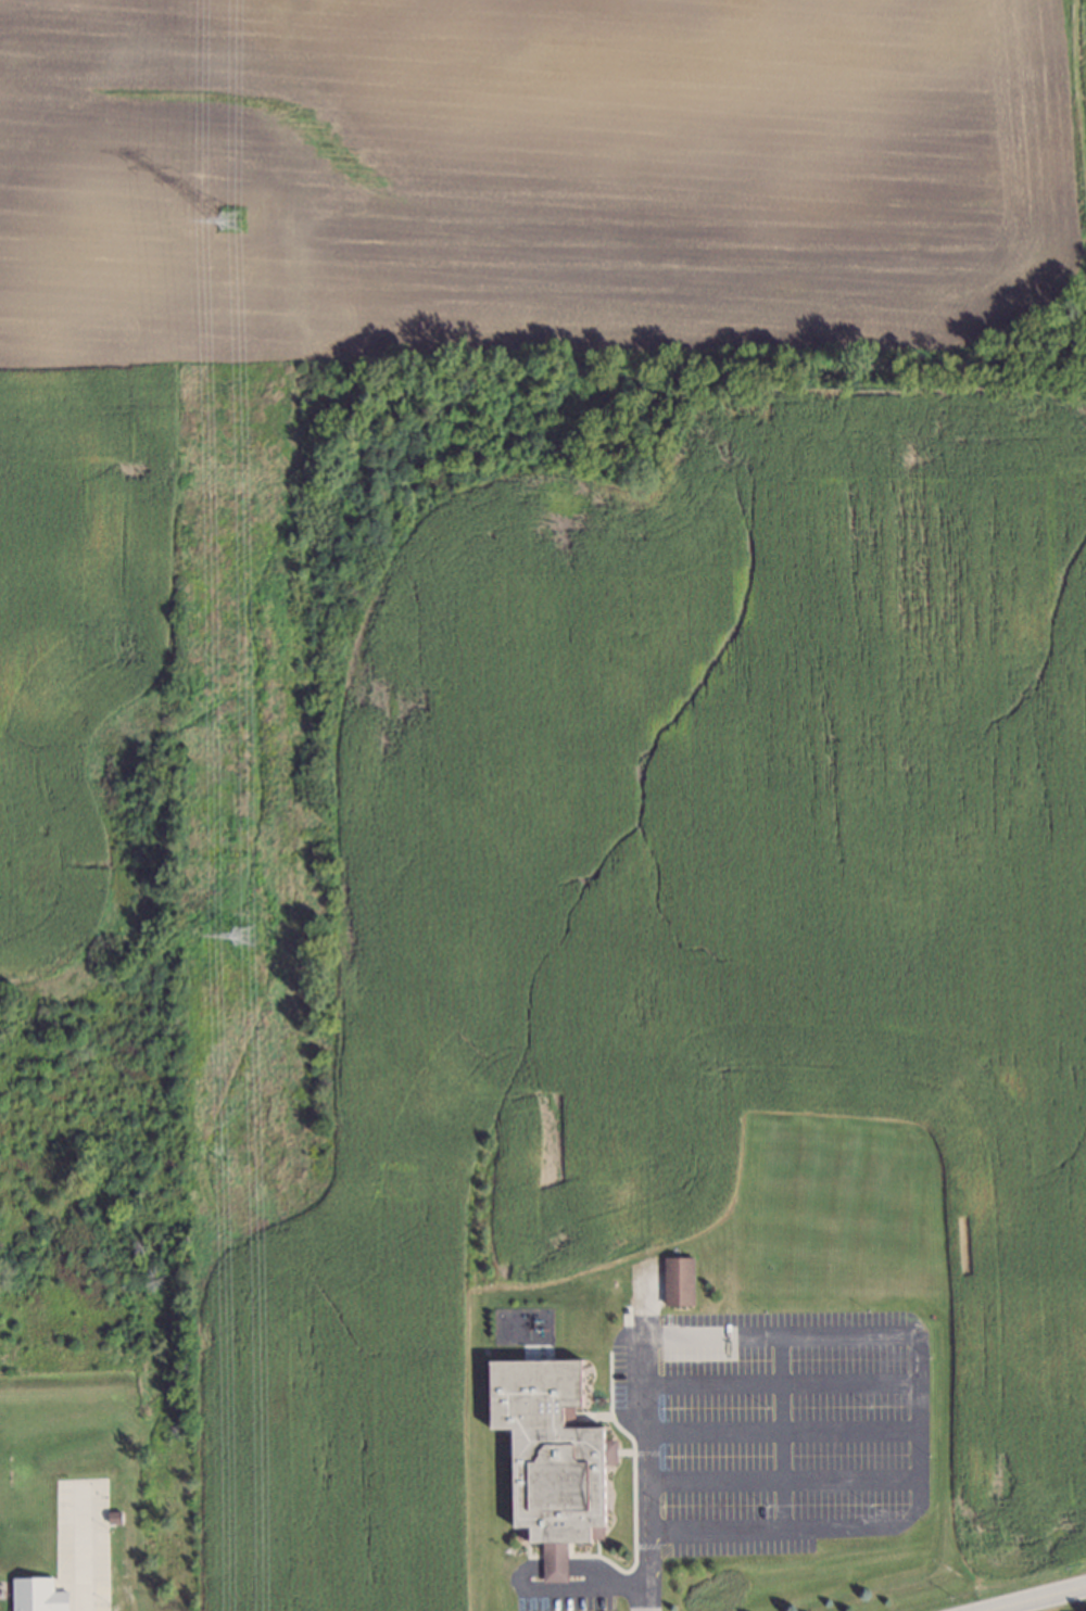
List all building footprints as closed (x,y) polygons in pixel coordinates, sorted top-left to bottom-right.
[(661,1302),(661,1255),(690,1255),(690,1302),(661,1302)] [(487,1358),(579,1358),(581,1406),(563,1406),(561,1425),(603,1425),(603,1438),(614,1438),(615,1463),(604,1463),(605,1525),(603,1525),(603,1538),(591,1538),(591,1540),(566,1542),(566,1566),(567,1582),(541,1582),(541,1565),(540,1542),(528,1542),(528,1538),(515,1538),(515,1525),(512,1525),(510,1426),(488,1426),(487,1358)] [(50,1572),(50,1610),(12,1610),(12,1573),(50,1572)]
